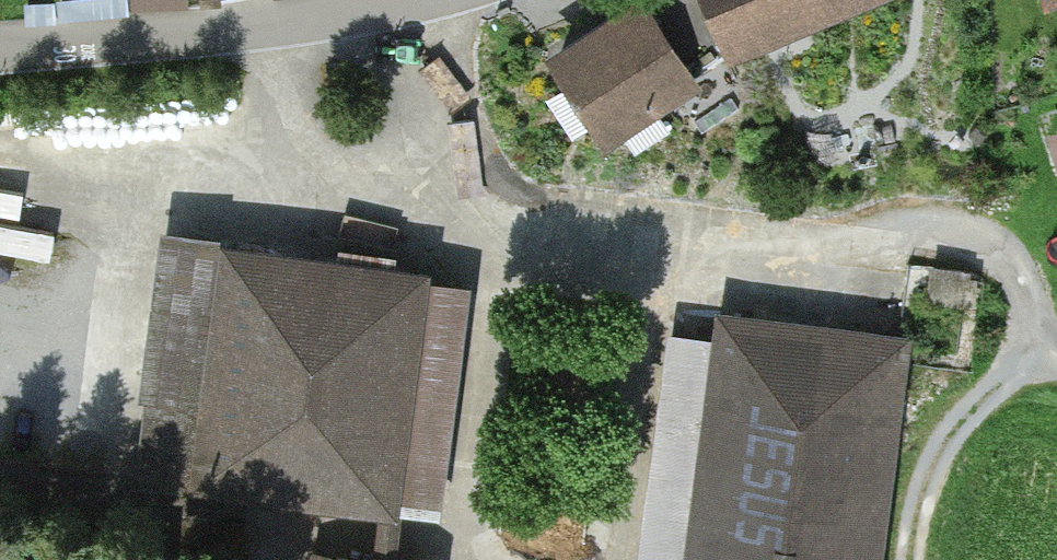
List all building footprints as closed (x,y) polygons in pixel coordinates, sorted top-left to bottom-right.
[(549,57),(613,146),(704,82),(721,48),(703,0),(630,0),(549,57)] [(721,48),(725,60),(875,0),(703,0),(721,48)] [(1042,124),(1056,163),(1056,118),(1042,124)] [(429,256),(215,228),(185,453),(400,481),(429,256)] [(910,346),(720,318),(687,559),(880,559),(910,346)] [(311,540),(309,559),(443,559),(443,558),(311,540)]
